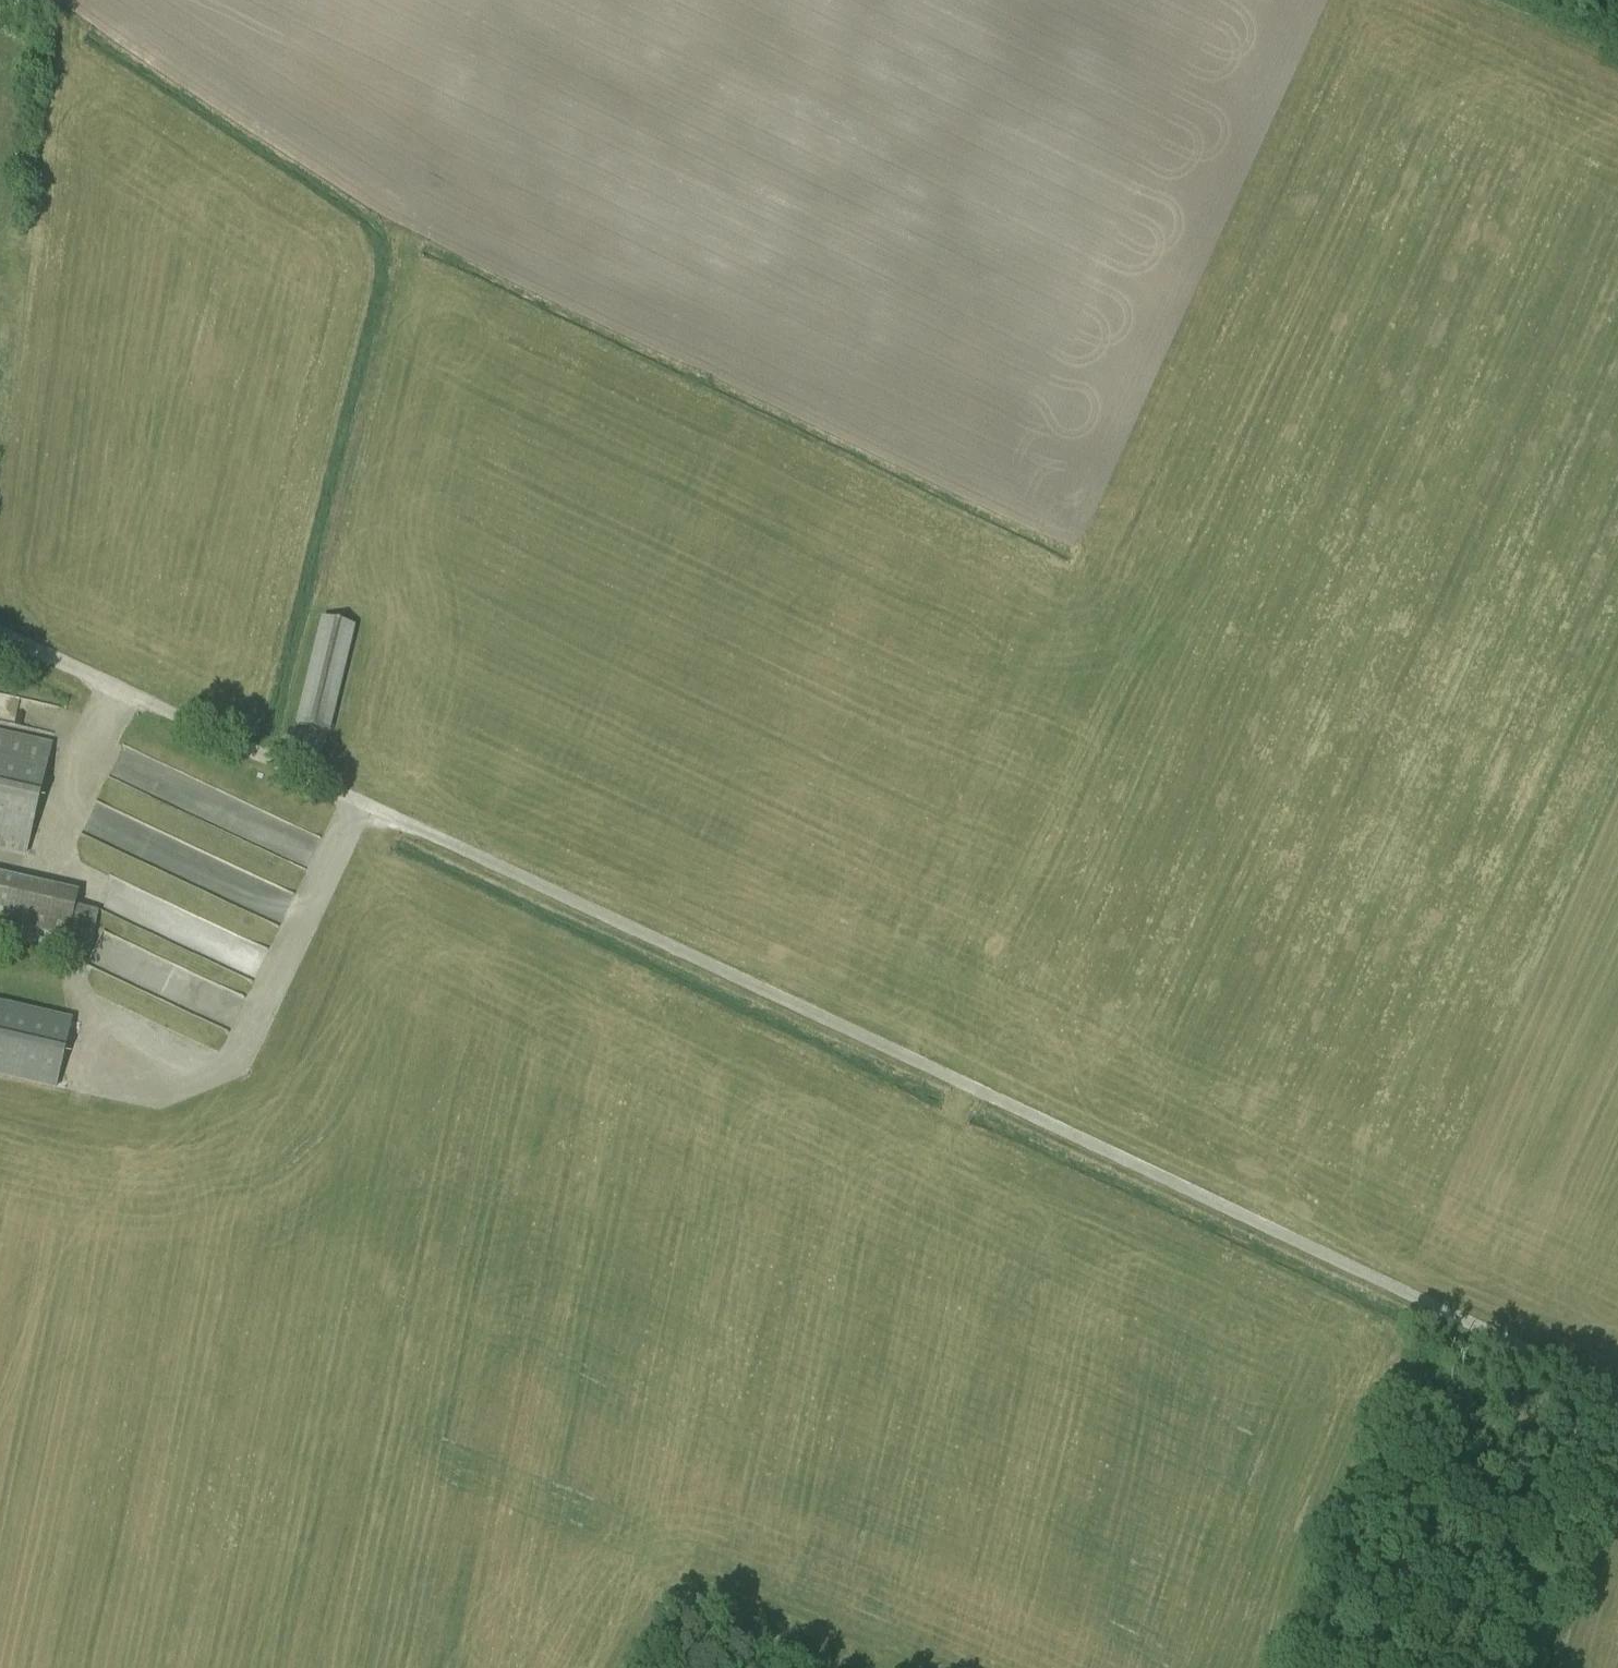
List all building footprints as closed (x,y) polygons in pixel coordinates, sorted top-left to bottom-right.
[(295,726),(330,735),(355,626),(321,618),(295,726)] [(27,856),(53,744),(0,732),(0,850),(27,856)] [(0,874),(0,921),(91,942),(98,912),(75,906),(78,892),(0,874)] [(56,1089),(72,1019),(0,1003),(0,1077),(56,1089)]
